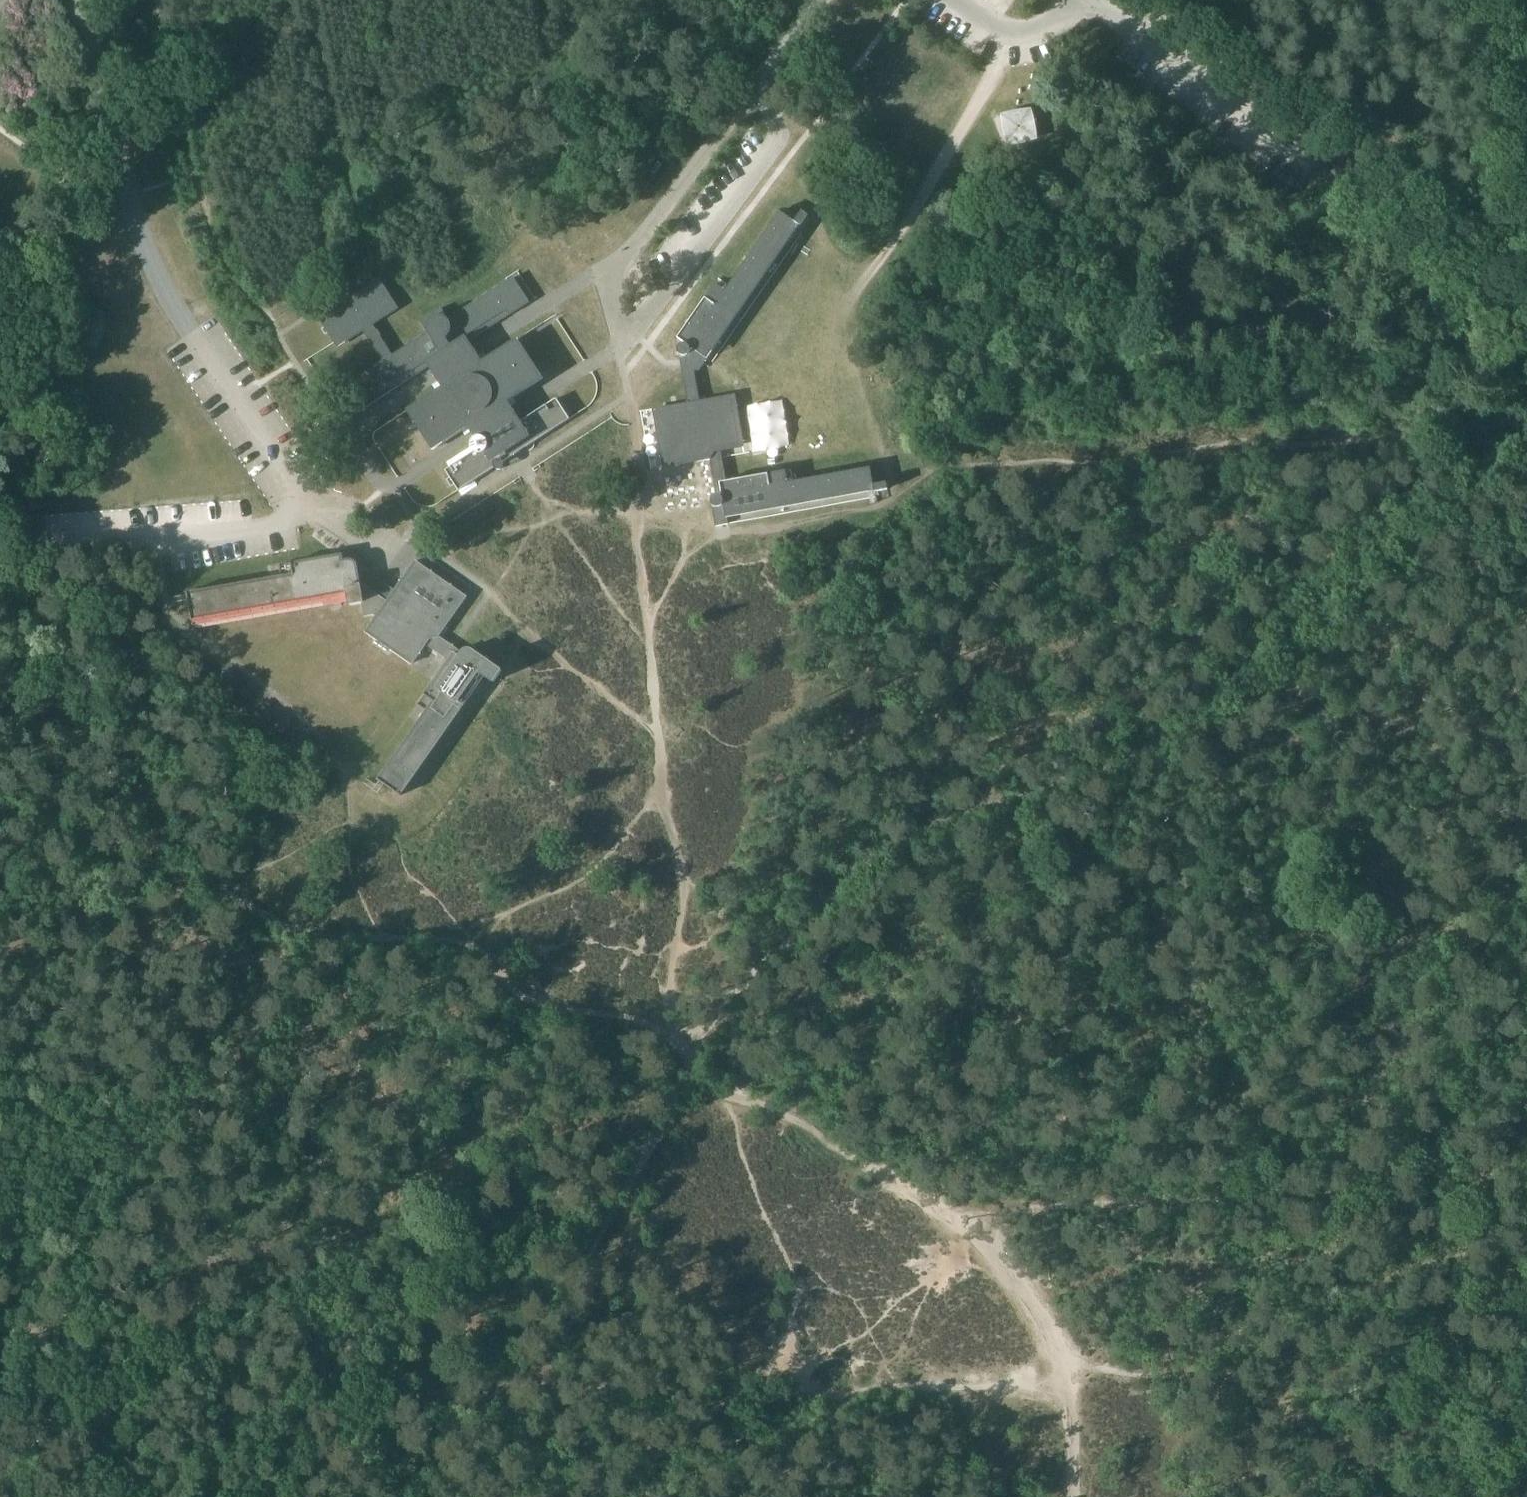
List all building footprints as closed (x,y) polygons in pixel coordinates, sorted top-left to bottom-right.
[(686,404),(660,408),(666,447),(671,474),(701,469),(700,462),(711,460),(717,495),(716,495),(715,496),(714,498),(713,500),(713,502),(713,504),(714,505),(718,508),(713,509),(716,527),(729,525),(726,513),(875,486),(872,468),(788,483),(786,471),(722,483),(716,448),(739,444),(730,397),(701,402),(695,372),(700,371),(709,360),(704,357),(797,224),(781,212),(727,290),(717,284),(679,339),(686,344),(684,344),(683,344),(682,345),(680,346),(679,348),(679,350),(679,352),(681,354),(682,355),(684,355),(686,355),(695,402),(686,404)] [(441,373),(448,385),(408,410),(414,420),(412,421),(416,428),(418,426),(433,450),(469,427),(475,435),(479,442),(478,444),(472,443),(472,447),(448,462),(451,467),(446,470),(451,477),(447,479),(452,486),(455,484),(459,490),(496,466),(497,468),(500,469),(501,469),(502,468),(504,468),(501,463),(570,420),(557,399),(521,422),(513,411),(507,401),(543,378),(518,339),(479,363),(471,352),(465,342),(479,333),(529,302),(513,277),(449,318),(442,308),(421,321),(428,332),(393,355),(374,324),(399,308),(380,278),(319,318),(338,347),(364,330),(384,361),(368,371),(384,396),(434,363),(441,373)] [(381,781),(364,804),(424,845),(478,767),(498,780),(512,761),(492,747),(499,737),(489,730),(503,711),(483,697),(401,815),(377,798),(386,785),(400,794),(479,682),(484,675),(494,682),(503,668),(479,653),(467,645),(462,652),(438,636),(466,596),(416,560),(394,591),(361,567),(356,568),(354,562),(351,561),(347,559),(342,560),(346,551),(279,565),(282,576),(187,593),(193,625),(348,597),(349,604),(363,602),(365,614),(375,613),(377,616),(366,631),(375,637),(412,663),(426,643),(445,657),(446,663),(418,704),(427,710),(378,778),(381,781)] [(225,672),(224,670),(217,679),(225,685),(231,677),(230,676),(225,672)] [(236,695),(244,701),(250,693),(248,692),(244,688),(243,687),(236,695)] [(263,703),(262,702),(255,710),(263,717),(269,709),(268,708),(263,703)] [(274,727),(282,733),(289,725),(281,719),(274,727)] [(299,735),(292,743),(300,749),(307,741),(299,735)]
